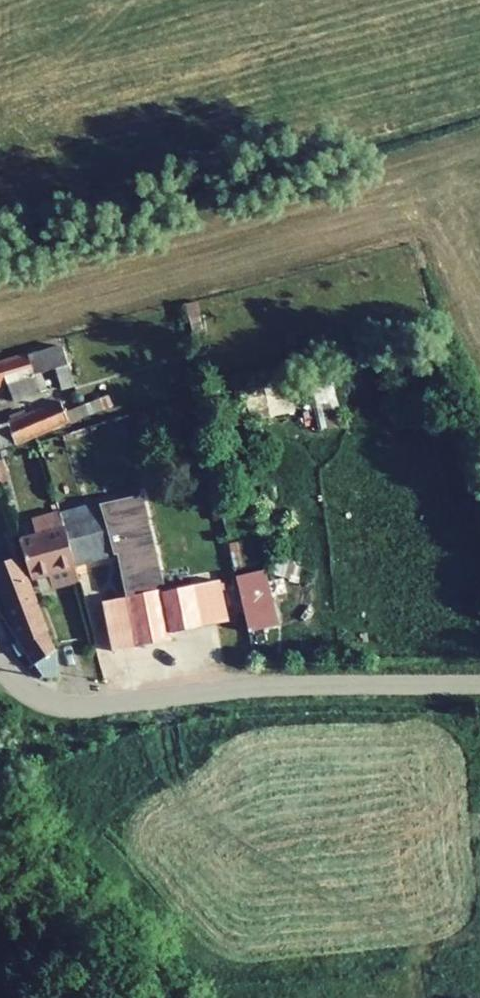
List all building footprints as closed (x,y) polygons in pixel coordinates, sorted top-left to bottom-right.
[(0,356),(0,377),(18,371),(24,387),(56,377),(51,361),(66,356),(70,372),(83,368),(72,334),(0,356)] [(0,417),(0,444),(75,415),(67,391),(0,417)] [(23,445),(10,450),(15,464),(28,460),(23,445)] [(67,501),(69,506),(80,553),(128,543),(123,509),(114,510),(110,494),(67,501)] [(157,504),(123,509),(128,543),(136,589),(145,638),(183,631),(238,621),(229,576),(173,586),(157,504)] [(32,538),(27,540),(36,562),(60,558),(64,572),(76,570),(73,554),(80,553),(69,506),(53,508),(55,518),(29,522),(32,538)] [(27,540),(2,552),(35,636),(47,653),(60,667),(65,671),(81,665),(72,646),(50,598),(36,562),(27,540)] [(273,554),(241,560),(256,627),(287,622),(273,554)] [(117,593),(126,642),(145,638),(136,589),(117,593)] [(89,643),(72,646),(81,665),(88,679),(102,681),(89,643)]
